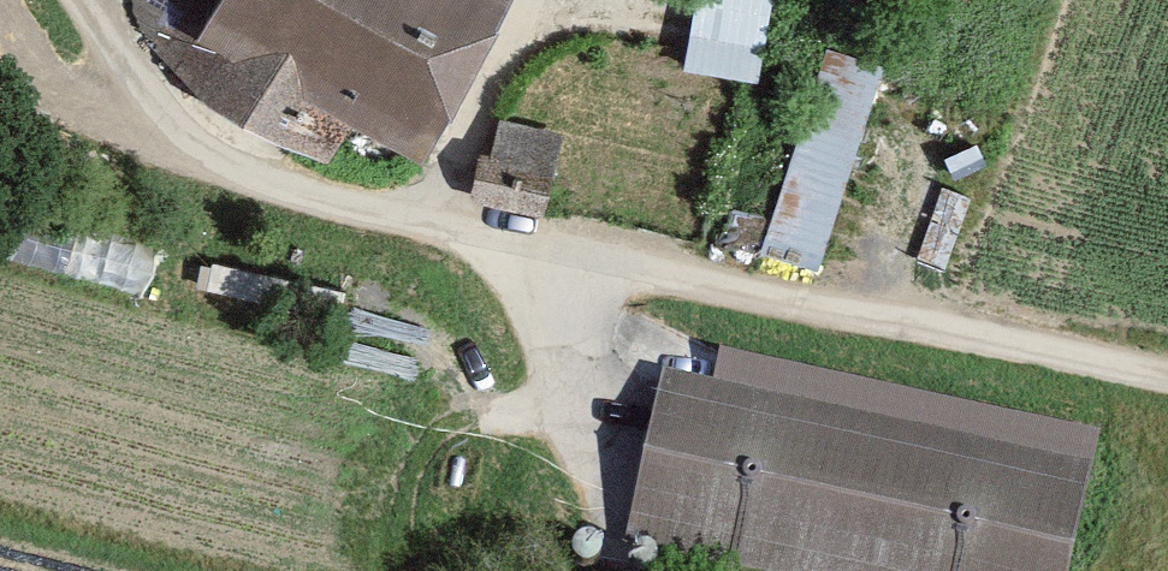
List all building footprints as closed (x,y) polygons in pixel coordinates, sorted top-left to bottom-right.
[(184,45),(331,121),(357,72),(482,137),(554,0),(179,0),(184,45)] [(768,70),(776,0),(702,0),(695,62),(768,70)] [(826,260),(893,52),(832,33),(765,241),(826,260)] [(496,110),(481,194),(552,206),(567,123),(496,110)] [(762,326),(753,371),(689,358),(656,534),(651,560),(707,570),(1121,570),(1154,399),(762,326)]
